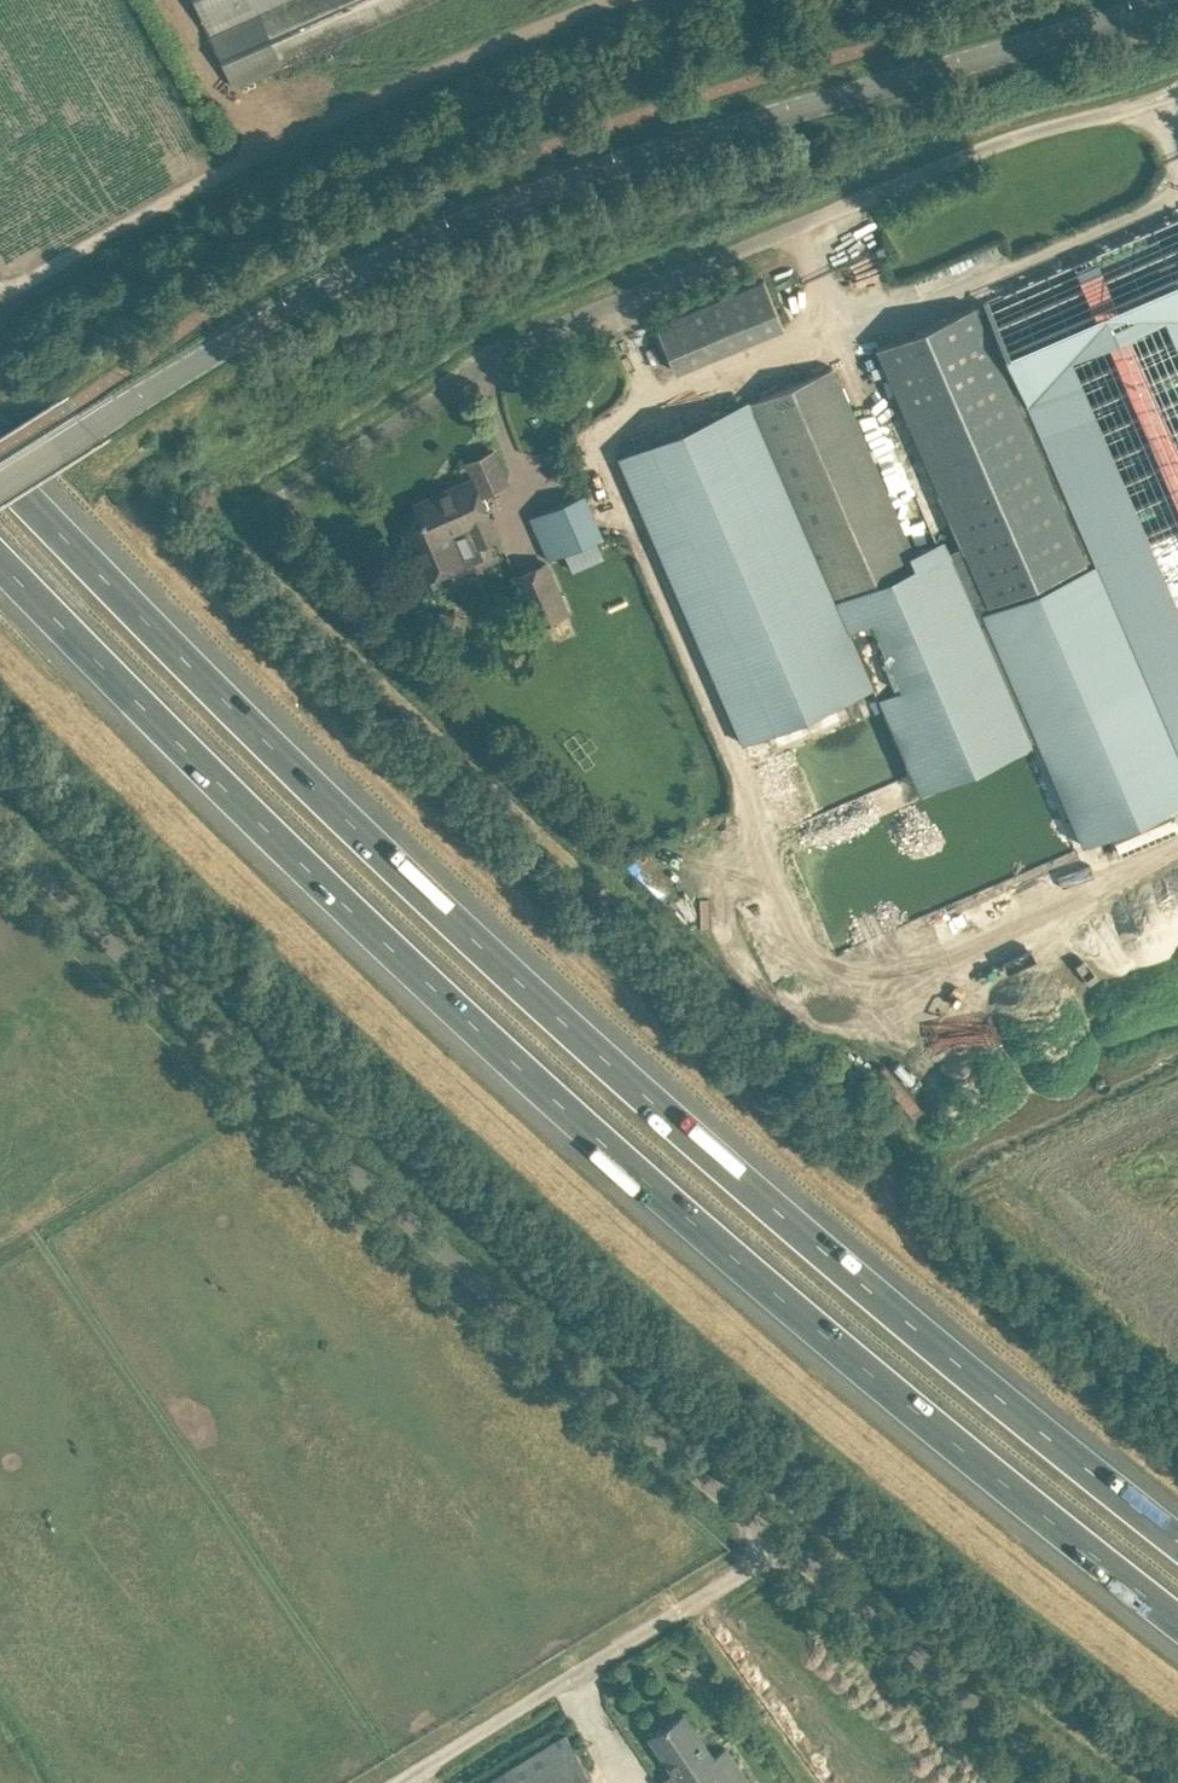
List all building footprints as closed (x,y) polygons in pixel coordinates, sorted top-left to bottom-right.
[(240,82),(427,0),(201,0),(240,82)] [(657,323),(676,369),(784,324),(764,278),(657,323)] [(405,529),(425,576),(463,560),(451,532),(469,524),(478,544),(499,535),(473,477),(416,502),(424,521),(405,529)] [(585,492),(532,515),(550,556),(603,533),(585,492)] [(596,537),(564,551),(573,570),(604,556),(596,537)] [(512,574),(532,627),(569,611),(549,559),(512,574)] [(435,640),(461,646),(468,614),(443,608),(435,640)] [(683,1782),(751,1782),(726,1746),(713,1755),(684,1711),(650,1734),(683,1782)] [(566,1733),(484,1782),(596,1782),(566,1733)]
